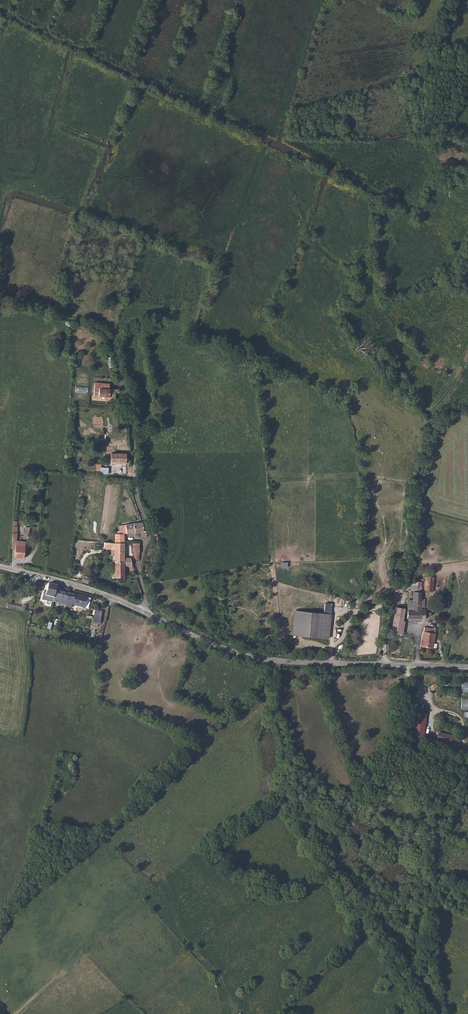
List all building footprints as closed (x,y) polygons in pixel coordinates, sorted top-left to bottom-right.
[(94,383),(94,395),(109,397),(109,401),(114,401),(114,390),(109,390),(109,384),(94,383)] [(124,456),(110,456),(110,466),(125,466),(124,456)] [(97,463),(96,470),(100,470),(100,473),(108,473),(109,467),(101,466),(101,463),(97,463)] [(142,522),(125,524),(126,533),(140,532),(140,537),(147,537),(147,529),(146,528),(146,527),(144,527),(142,527),(142,522)] [(13,532),(11,549),(15,549),(14,557),(24,558),(25,543),(16,542),(17,533),(13,532)] [(121,534),(114,534),(114,543),(123,543),(123,533),(121,534)] [(114,559),(112,559),(112,562),(114,562),(124,561),(124,557),(123,543),(114,543),(114,548),(114,555),(114,559)] [(124,561),(114,562),(115,577),(124,577),(124,565),(128,565),(129,568),(130,570),(134,569),(132,566),(131,565),(130,558),(124,557),(124,561)] [(83,575),(81,581),(88,583),(89,577),(83,575)] [(426,576),(424,591),(433,591),(434,577),(426,576)] [(137,580),(129,580),(133,594),(139,594),(139,595),(141,595),(137,580)] [(409,583),(404,590),(409,592),(409,589),(413,590),(413,604),(413,611),(408,610),(407,618),(424,619),(425,609),(422,609),(422,613),(420,613),(421,607),(424,607),(424,599),(421,599),(422,582),(414,582),(414,581),(411,581),(411,583),(409,583)] [(57,586),(48,584),(45,594),(43,594),(42,598),(52,601),(55,590),(57,586)] [(55,590),(52,601),(53,598),(60,599),(59,603),(65,604),(68,593),(60,591),(55,590)] [(65,604),(65,607),(70,607),(71,605),(85,608),(87,598),(68,593),(65,604)] [(324,612),(331,612),(332,603),(325,602),(324,612)] [(400,634),(401,632),(403,622),(401,621),(403,608),(396,607),(391,632),(400,634)] [(295,609),(292,633),(327,637),(330,613),(295,609)] [(94,610),(93,625),(100,625),(102,611),(94,610)] [(435,629),(424,627),(420,645),(433,647),(435,633),(434,633),(435,629)] [(459,698),(459,708),(467,709),(467,698),(459,698)] [(418,712),(415,737),(425,738),(428,714),(418,712)] [(440,733),(438,741),(452,744),(454,736),(440,733)]
